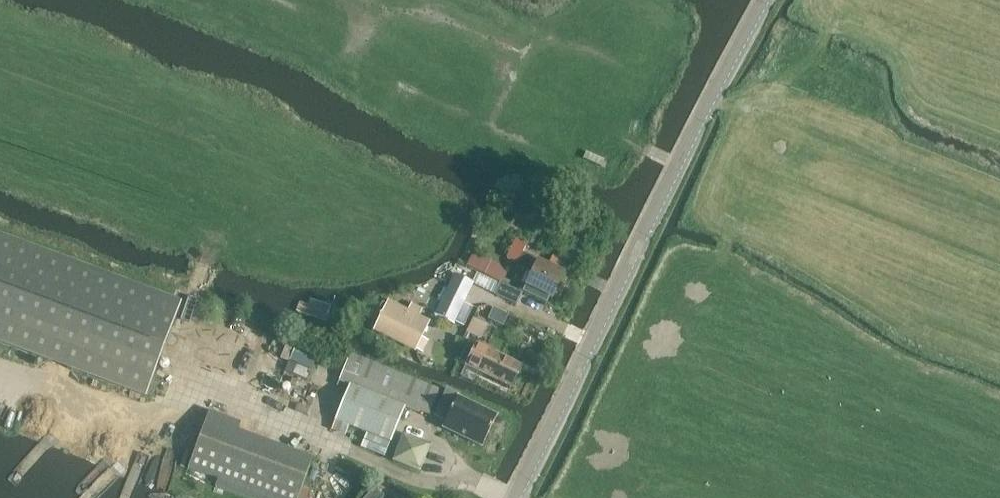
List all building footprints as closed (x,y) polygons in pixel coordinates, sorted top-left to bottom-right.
[(145,399),(180,303),(0,236),(0,346),(145,399)] [(522,254),(525,249),(516,245),(514,250),(522,254)] [(522,255),(517,266),(532,273),(522,292),(547,304),(550,297),(553,299),(564,275),(522,255)] [(480,257),(474,269),(492,278),(498,265),(480,257)] [(455,276),(435,315),(454,324),(473,284),(455,276)] [(495,295),(516,305),(522,293),(500,283),(495,295)] [(296,311),(325,322),(331,306),(302,296),(296,311)] [(418,318),(422,309),(411,304),(406,312),(388,303),(375,329),(416,349),(429,324),(418,318)] [(492,309),(487,320),(502,327),(507,316),(492,309)] [(470,323),(465,333),(479,339),(483,329),(470,323)] [(468,341),(458,362),(465,365),(460,377),(473,383),(479,372),(511,387),(521,367),(468,341)] [(295,349),(290,360),(310,368),(315,357),(295,349)] [(348,385),(334,421),(367,434),(362,445),(371,448),(384,453),(388,443),(390,444),(403,409),(419,415),(420,413),(429,417),(439,390),(359,358),(350,354),(350,355),(339,381),(348,385)] [(447,389),(434,416),(446,422),(443,428),(482,447),(487,438),(497,417),(459,399),(461,396),(458,394),(447,389)] [(313,459),(237,430),(240,423),(209,411),(188,468),(218,479),(215,487),(246,497),(298,497),(302,489),(313,459)] [(425,469),(431,440),(401,434),(395,462),(425,469)] [(298,497),(307,497),(309,492),(302,489),(298,497)] [(368,496),(369,497),(382,497),(383,497),(375,489),(368,496)]
